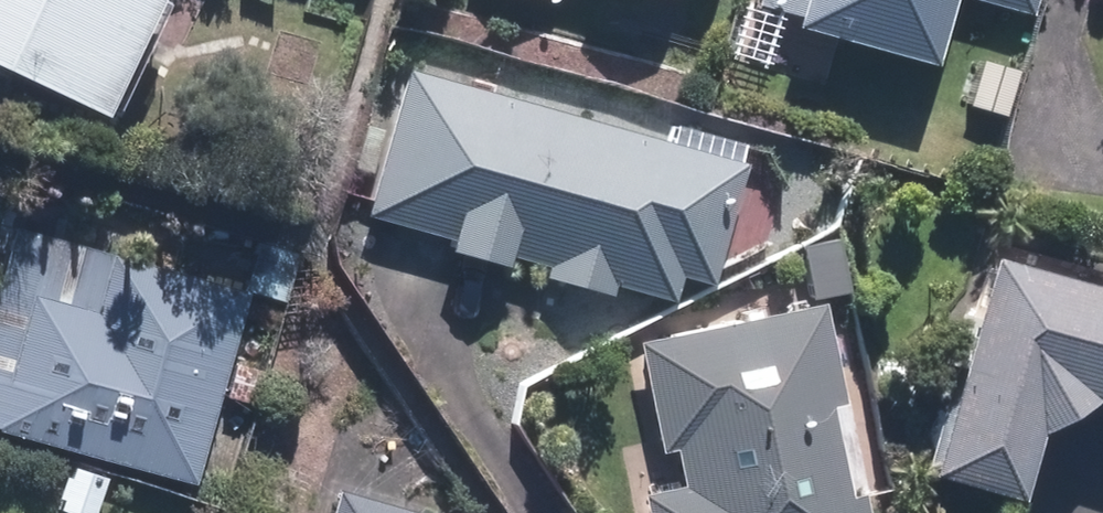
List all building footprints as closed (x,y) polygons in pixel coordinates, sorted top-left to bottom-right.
[(113,106),(161,0),(0,0),(0,55),(113,106)] [(769,6),(947,53),(962,0),(771,0),(769,6)] [(751,160),(417,60),(371,213),(671,303),(682,265),(716,276),(751,160)] [(246,281),(11,220),(0,263),(0,426),(79,447),(64,503),(103,512),(117,458),(201,479),(223,394),(260,403),(279,332),(246,281)] [(1043,422),(1102,386),(1102,271),(1053,257),(1056,246),(1010,233),(1006,248),(989,243),(926,465),(1023,493),(1043,422)] [(832,297),(637,335),(659,447),(673,444),(680,482),(643,489),(648,512),(875,512),(832,297)] [(337,485),(331,512),(459,512),(337,485)]
